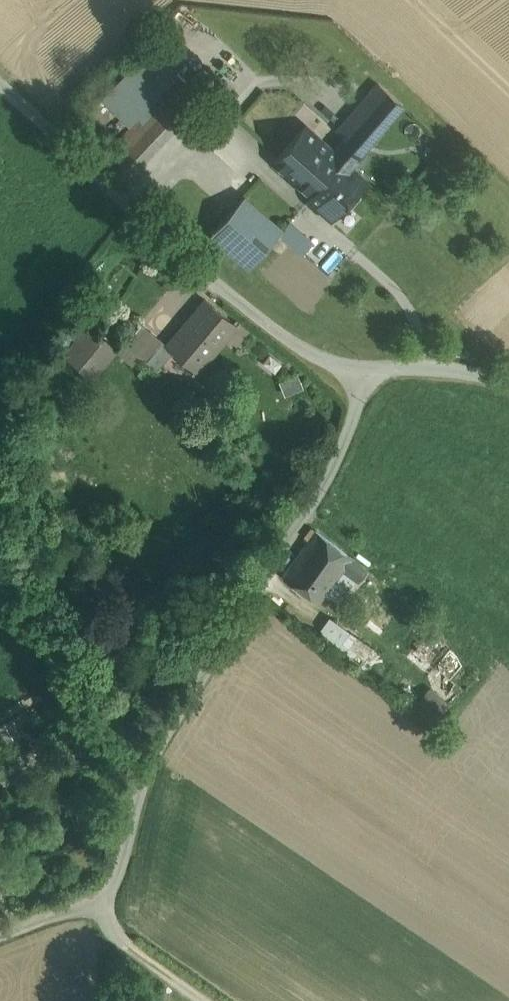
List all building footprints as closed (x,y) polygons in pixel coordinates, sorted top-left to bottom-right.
[(173,83),(138,119),(161,143),(181,122),(174,115),(175,114),(172,111),(172,112),(171,112),(186,96),(176,86),(177,85),(175,83),(174,85),(173,83)] [(345,137),(333,151),(341,158),(349,165),(402,104),(378,84),(338,131),(345,137)] [(197,106),(186,96),(171,112),(172,112),(172,111),(175,114),(174,115),(181,122),(197,106)] [(161,143),(138,119),(100,158),(124,182),(161,143)] [(304,126),(273,161),(311,194),(341,158),(333,151),(304,126)] [(349,165),(341,158),(311,194),(307,198),(332,219),(366,180),(349,165)] [(242,197),(211,233),(250,266),(280,231),(242,197)] [(345,228),(359,217),(350,204),(335,216),(345,228)] [(205,299),(166,345),(173,351),(197,371),(226,336),(236,325),(205,299)] [(125,338),(132,330),(117,317),(110,325),(125,338)] [(239,321),(236,325),(226,336),(236,344),(249,329),(239,321)] [(163,341),(141,322),(124,342),(125,342),(140,356),(146,361),(162,342),(163,341)] [(115,348),(88,325),(65,352),(92,375),(115,348)] [(140,356),(125,342),(117,351),(133,365),(140,356)] [(166,345),(162,342),(146,361),(156,369),(173,351),(166,345)] [(316,530),(283,575),(319,602),(326,592),(342,569),(351,557),(316,530)] [(351,557),(342,569),(354,578),(358,581),(367,569),(351,557)] [(342,569),(326,592),(337,601),(354,578),(342,569)] [(371,647),(331,618),(320,632),(361,663),(371,647)] [(448,643),(430,629),(414,648),(432,663),(448,643)] [(432,663),(414,648),(406,657),(425,672),(432,663)] [(432,689),(418,705),(434,720),(449,703),(432,689)]
